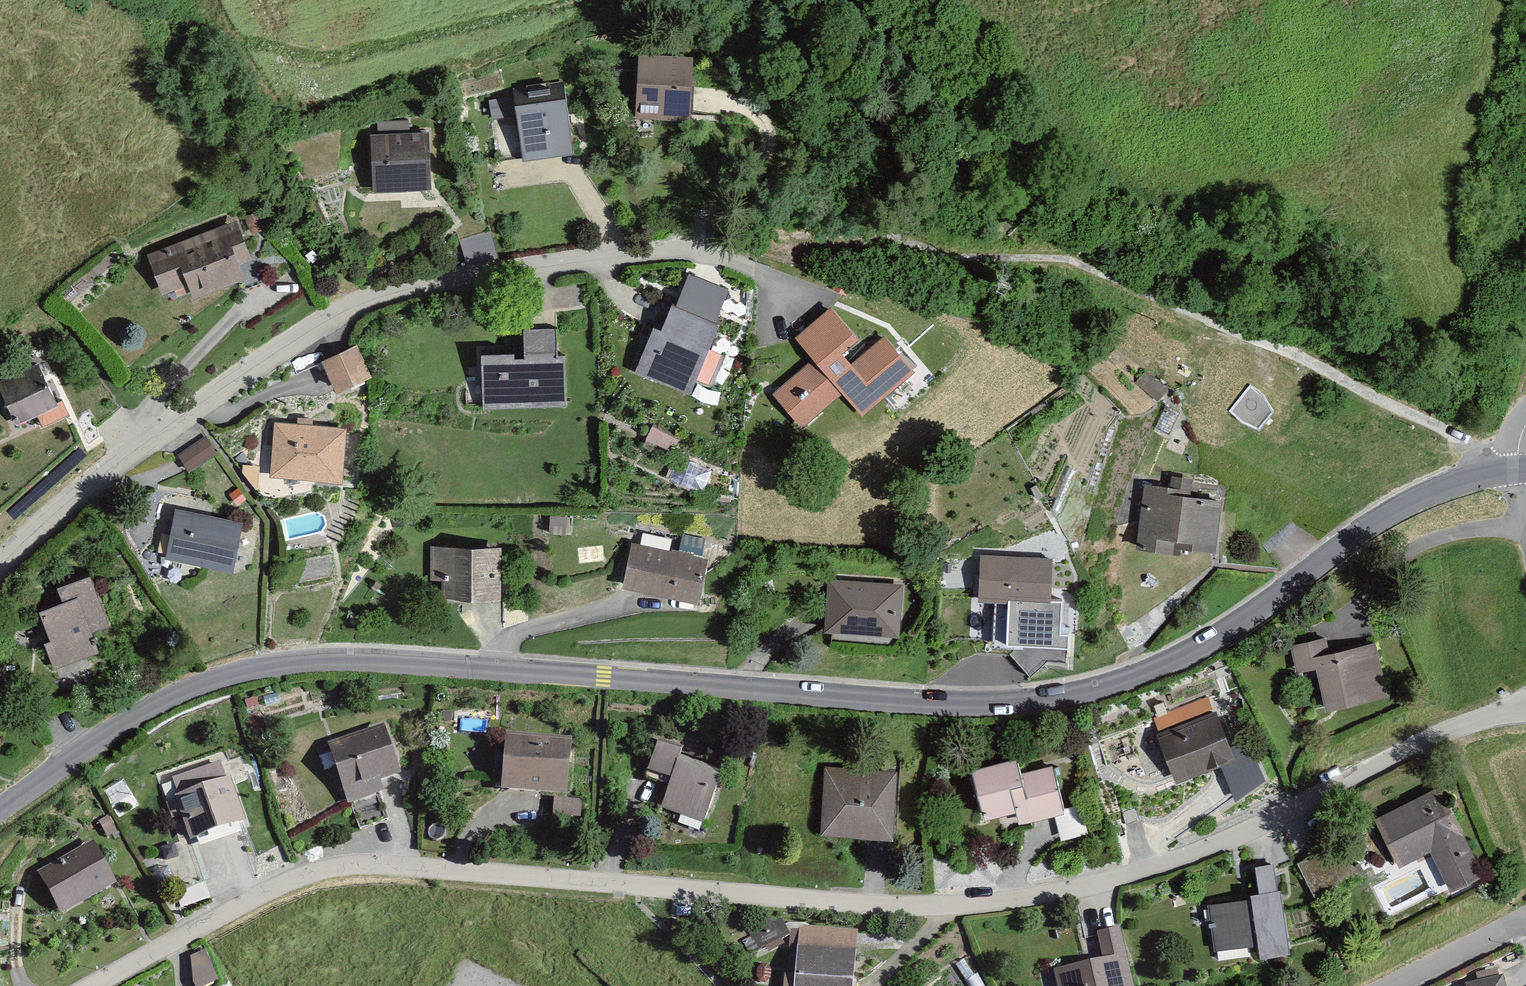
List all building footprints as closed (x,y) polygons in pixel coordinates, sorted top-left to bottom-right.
[(688,66),(640,64),(638,116),(686,118),(688,66)] [(564,94),(515,102),(524,156),(573,148),(564,94)] [(429,130),(371,132),(372,189),(431,187),(429,130)] [(229,228),(150,255),(163,292),(188,284),(192,296),(246,276),(229,228)] [(661,328),(655,326),(637,369),(692,393),(721,326),(712,322),(726,292),(690,276),(677,305),(672,303),(661,328)] [(831,308),(796,338),(814,359),(776,392),(804,425),(841,394),(860,416),(912,372),(885,341),(849,371),(836,355),(856,338),(831,308)] [(525,332),(526,356),(484,358),(485,407),(565,405),(564,358),(555,358),(554,331),(525,332)] [(360,346),(324,360),(336,388),(371,374),(360,346)] [(0,379),(0,385),(16,422),(57,404),(39,363),(0,379)] [(346,425),(275,421),(271,476),(342,480),(346,425)] [(652,423),(647,435),(671,445),(675,434),(652,423)] [(208,435),(178,450),(186,465),(216,450),(208,435)] [(1190,499),(1192,480),(1171,477),(1170,490),(1147,488),(1140,547),(1176,552),(1176,547),(1215,551),(1221,503),(1190,499)] [(195,501),(178,497),(167,558),(231,569),(240,520),(193,511),(195,501)] [(681,555),(634,544),(625,586),(696,601),(705,561),(699,560),(703,540),(685,536),(681,555)] [(500,551),(434,550),(434,578),(447,578),(447,595),(500,596),(500,551)] [(1051,561),(983,557),(980,600),(1009,601),(1007,646),(1069,649),(1070,636),(1059,635),(1060,604),(1048,603),(1051,561)] [(60,601),(37,609),(56,665),(96,652),(89,632),(108,626),(90,574),(55,586),(60,601)] [(904,581),(830,577),(827,633),(900,638),(904,581)] [(1331,636),(1295,643),(1300,668),(1319,664),(1329,709),(1392,696),(1380,640),(1334,650),(1331,636)] [(1220,717),(1163,740),(1179,779),(1236,756),(1220,717)] [(385,721),(330,737),(349,804),(385,794),(382,782),(401,776),(385,721)] [(570,738),(509,734),(505,793),(566,797),(570,738)] [(680,755),(659,747),(650,771),(671,779),(660,809),(703,826),(720,780),(677,764),(680,755)] [(1015,753),(972,765),(986,815),(1020,806),(1023,820),(1066,808),(1054,764),(1020,773),(1015,753)] [(896,770),(825,767),(822,833),(893,837),(896,770)] [(230,779),(179,797),(194,841),(245,824),(230,779)] [(1440,791),(1380,822),(1400,862),(1432,846),(1454,889),(1482,875),(1440,791)] [(94,840),(39,870),(64,915),(119,884),(94,840)] [(1359,865),(1353,868),(1340,842),(1298,864),(1316,898),(1363,873),(1359,865)] [(1258,893),(1213,900),(1221,948),(1260,942),(1262,953),(1290,949),(1277,864),(1254,867),(1258,893)] [(786,917),(753,927),(759,944),(791,933),(786,917)] [(1057,969),(1060,985),(1132,985),(1119,928),(1100,932),(1106,959),(1057,969)] [(801,930),(797,985),(850,985),(854,933),(801,930)] [(211,948),(191,952),(196,982),(216,979),(211,948)] [(1467,983),(1468,985),(1504,985),(1502,975),(1467,983)]
